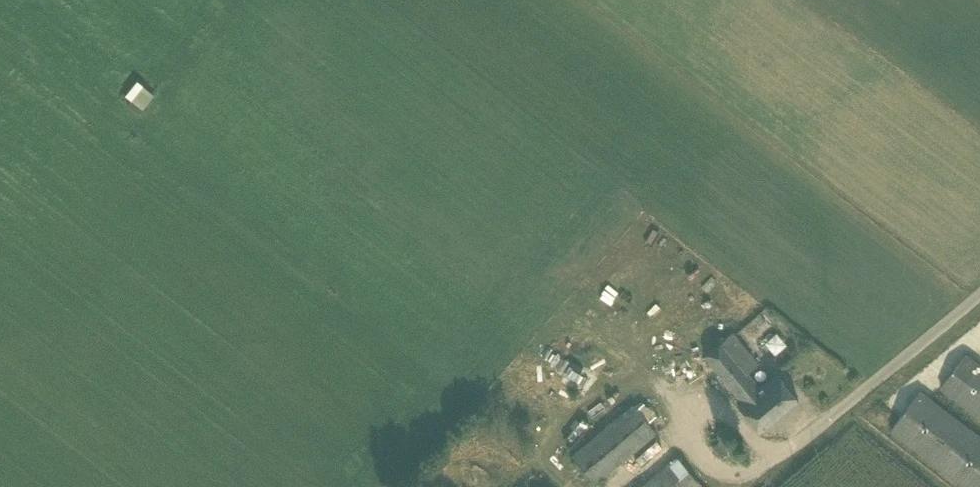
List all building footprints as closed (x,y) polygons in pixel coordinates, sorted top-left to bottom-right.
[(126,93),(142,107),(155,93),(139,79),(126,93)] [(747,373),(759,364),(732,333),(706,356),(743,400),(738,404),(759,431),(798,399),(774,373),(758,386),(747,373)] [(568,349),(551,370),(587,399),(604,378),(568,349)] [(965,354),(939,391),(979,420),(979,365),(965,354)] [(964,486),(979,486),(979,435),(919,392),(889,434),(964,486)] [(632,404),(570,456),(576,462),(596,483),(656,433),(647,422),(636,409),(632,404)] [(699,483),(676,457),(639,486),(694,486),(699,483)]
